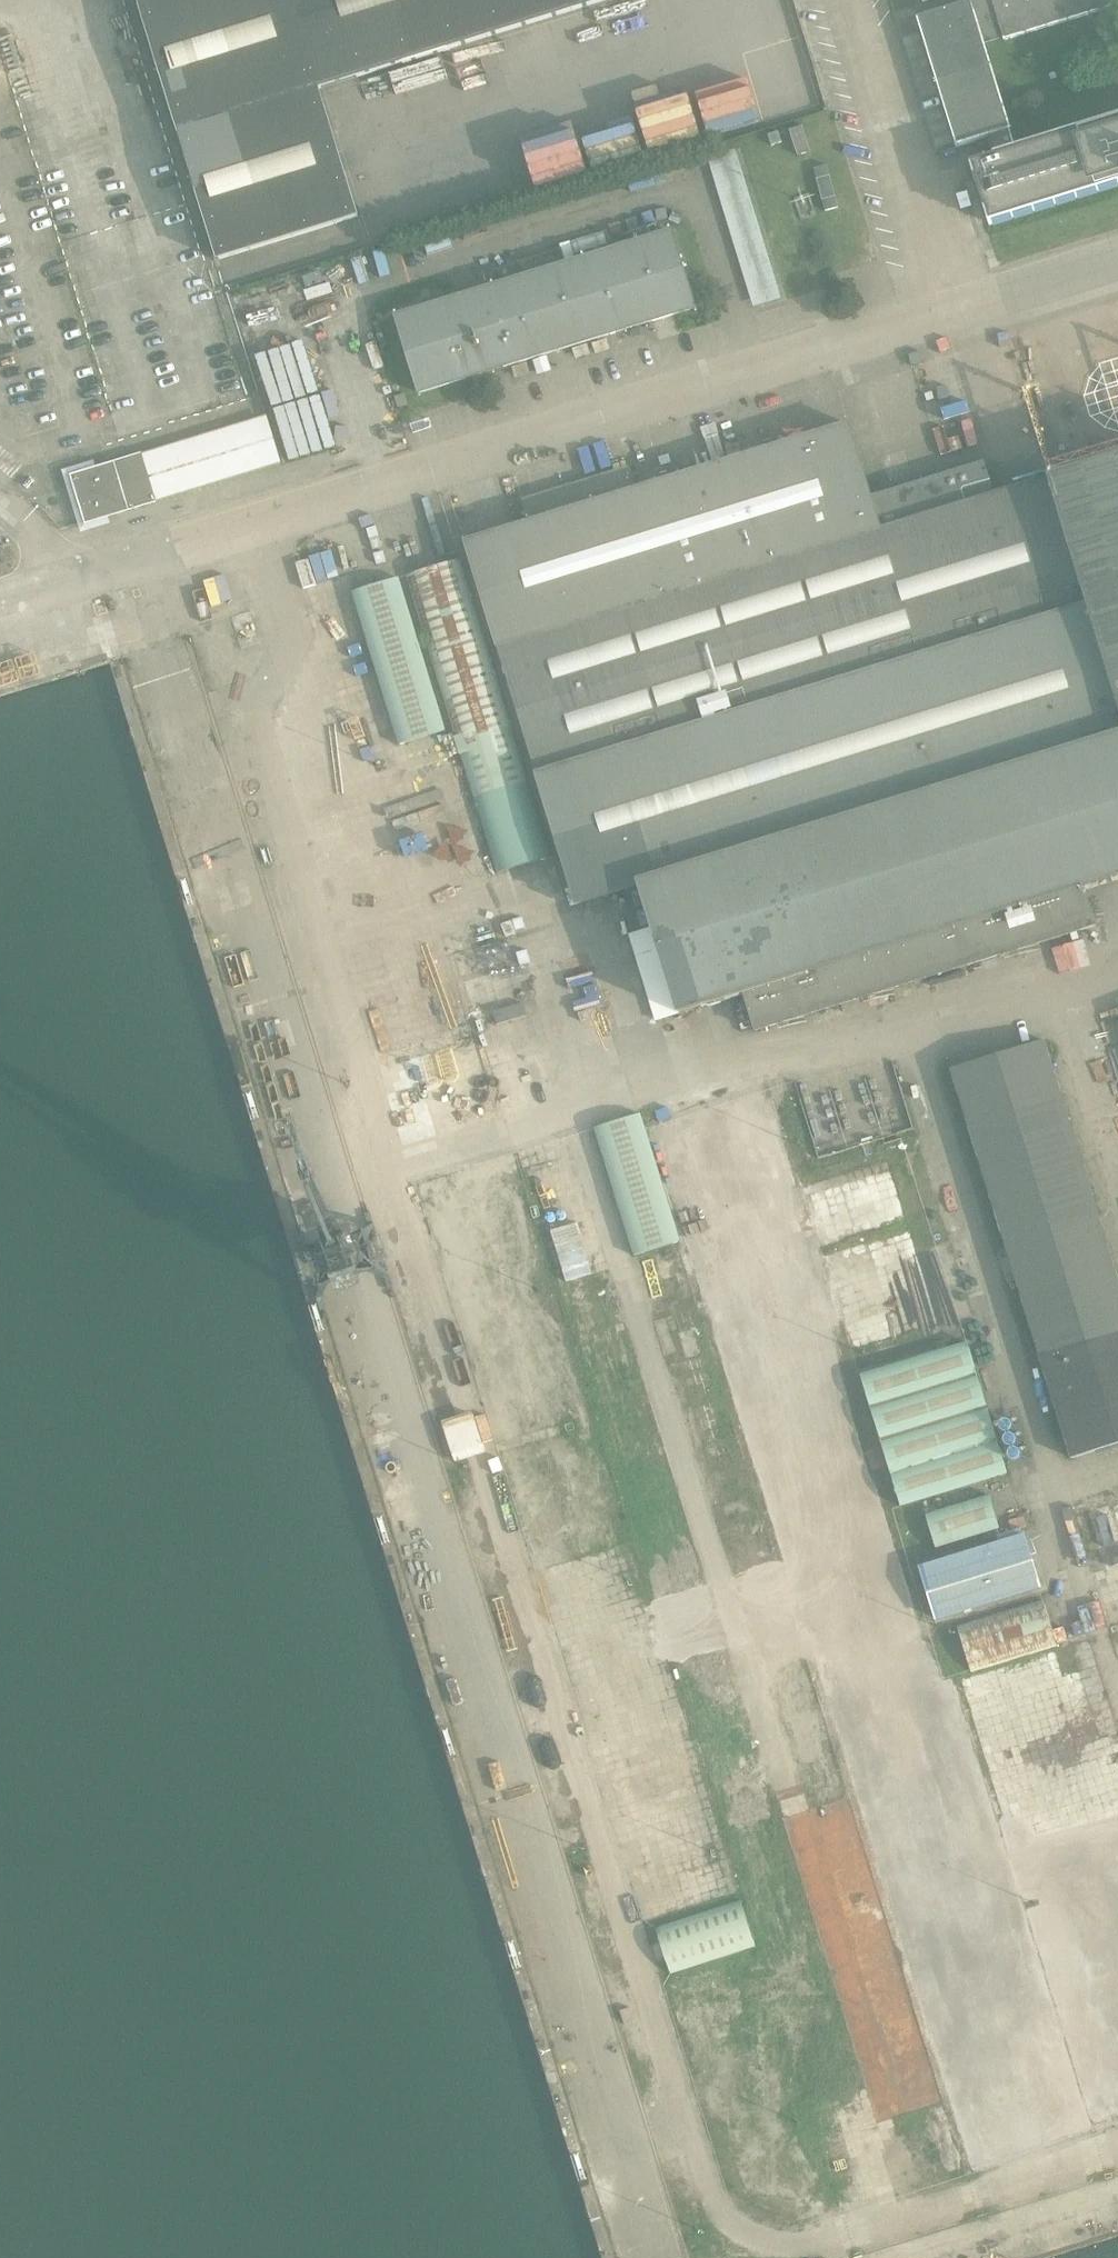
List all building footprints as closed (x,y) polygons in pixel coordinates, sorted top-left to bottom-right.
[(219,260),(359,217),(320,90),(316,91),(288,0),(140,0),(219,260)] [(316,91),(320,90),(395,66),(406,100),(458,84),(448,50),(608,0),(288,0),(316,91)] [(1016,149),(984,44),(1111,5),(1109,0),(970,0),(971,0),(918,17),(957,145),(989,136),(994,155),(972,162),(990,221),(1117,182),(1117,118),(1016,149)] [(711,155),(754,305),(782,297),(739,147),(711,155)] [(419,394),(697,307),(672,228),(650,235),(648,226),(620,235),(623,243),(564,262),(560,248),(518,261),(522,275),(394,315),(419,394)] [(264,415),(71,474),(85,521),(86,523),(282,462),(267,414),(264,415)] [(994,493),(984,461),(872,495),(849,421),(784,441),(781,431),(757,439),(760,448),(676,474),(673,465),(653,471),(656,480),(636,487),(629,465),(522,498),(528,520),(464,540),(577,906),(617,894),(656,1020),(744,993),(755,1031),(1097,925),(1086,888),(1117,878),(1117,455),(994,493)] [(460,561),(406,578),(496,875),(549,860),(460,561)] [(402,578),(353,592),(399,746),(448,732),(402,578)] [(430,900),(351,921),(386,1053),(465,1032),(430,900)] [(1117,1442),(1117,1274),(1045,1039),(951,1068),(1071,1457),(1117,1442)] [(643,1116),(596,1131),(636,1258),(683,1244),(643,1116)] [(891,1170),(810,1194),(826,1246),(908,1221),(891,1170)] [(891,1307),(891,1308),(847,1319),(854,1345),(927,1327),(920,1299),(891,1307)] [(968,1341),(861,1374),(903,1508),(1011,1475),(968,1341)] [(936,1551),(1000,1531),(990,1498),(925,1517),(936,1551)] [(1087,1509),(1107,1571),(1117,1568),(1117,1500),(1087,1509)] [(1000,1543),(921,1567),(937,1620),(1042,1589),(1023,1529),(998,1536),(1000,1543)] [(1043,1599),(956,1625),(970,1673),(1059,1646),(1043,1599)] [(741,1900),(655,1927),(671,1975),(756,1947),(741,1900)]
